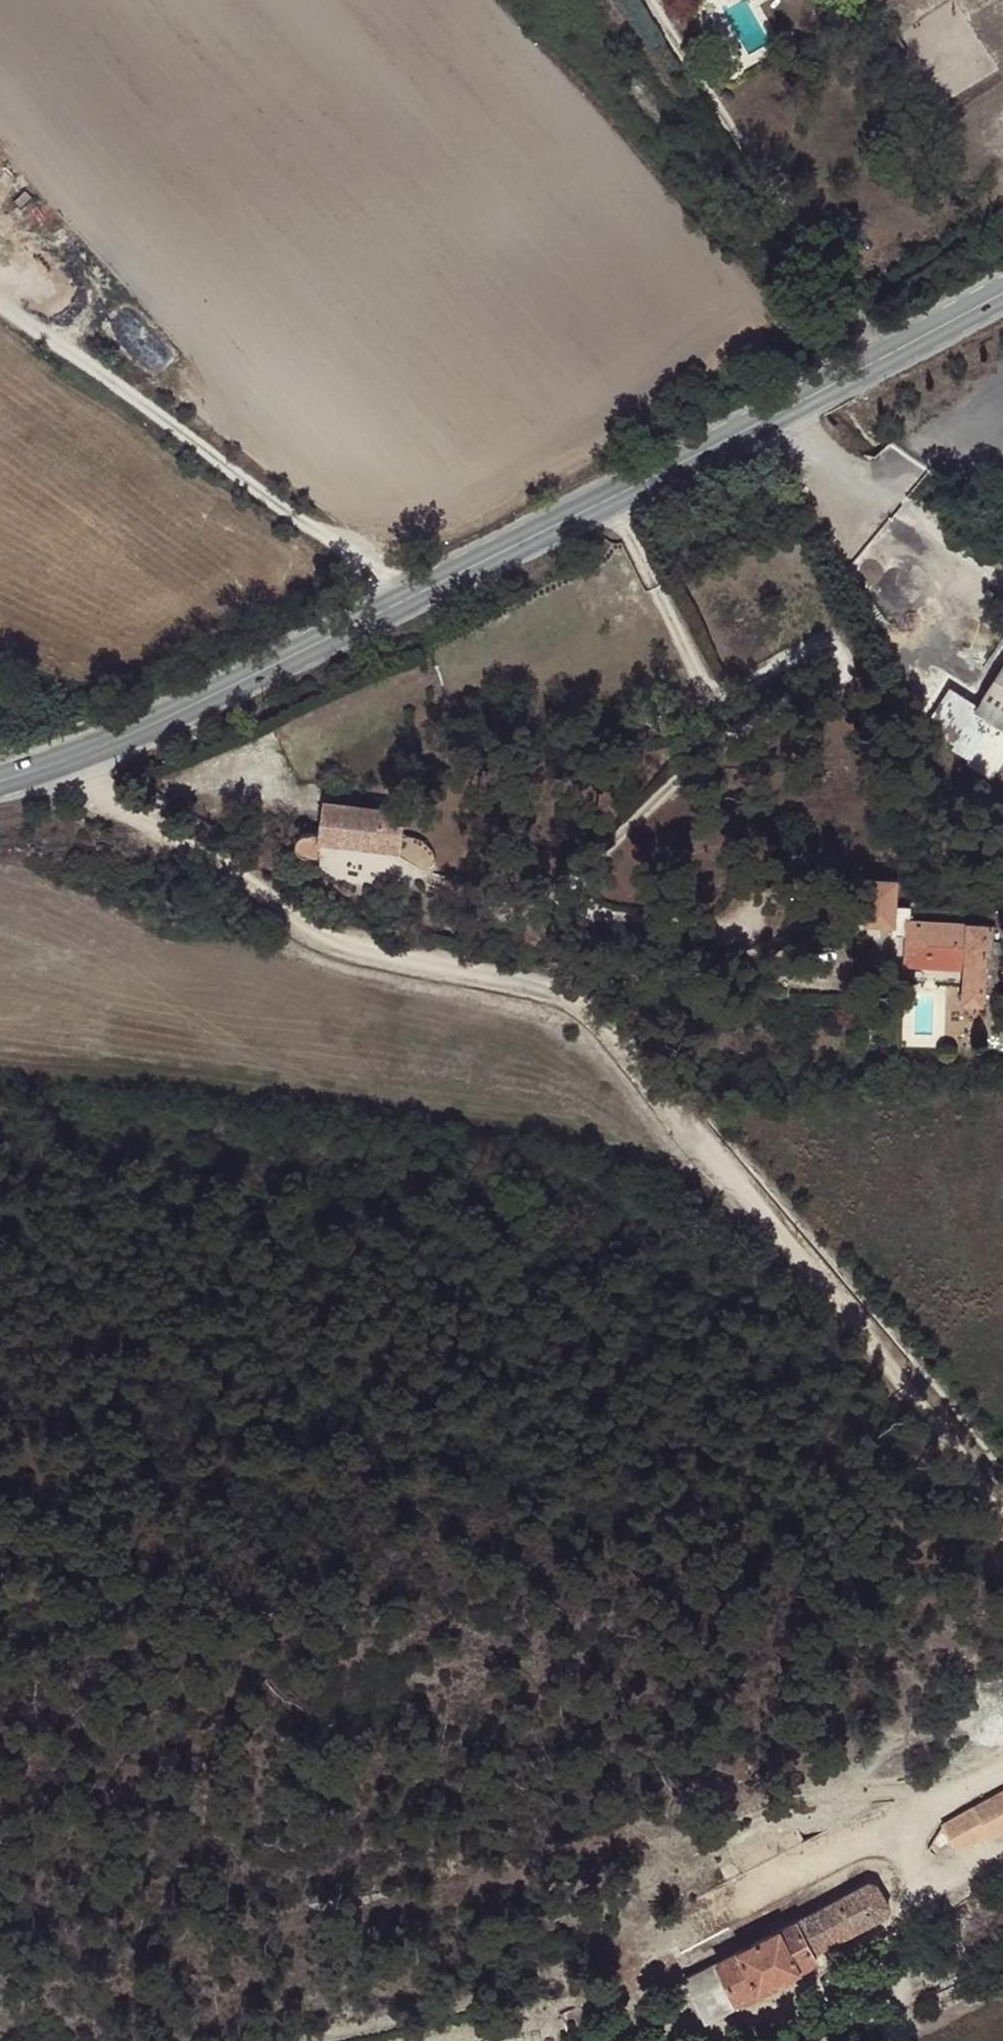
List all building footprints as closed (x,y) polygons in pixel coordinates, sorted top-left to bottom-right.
[(794,0),(777,0),(784,13),(797,5),(794,0)] [(984,699),(981,704),(1002,718),(1002,671),(984,699)] [(984,699),(966,687),(957,681),(932,719),(1002,765),(1002,766),(1002,718),(981,704),(984,699)] [(317,856),(319,831),(310,831),(305,831),(301,832),(297,835),(296,837),(295,839),(296,844),(297,851),(304,854),(317,856)] [(906,961),(987,955),(989,926),(908,922),(909,911),(895,909),(896,883),(866,882),(863,929),(891,929),(891,938),(907,939),(906,961)] [(1002,945),(993,945),(992,957),(1001,957),(1002,945)] [(986,966),(987,955),(906,961),(905,967),(967,970),(968,965),(986,966)] [(986,966),(968,965),(967,970),(967,984),(967,1008),(984,1008),(986,966)] [(943,1825),(935,1837),(942,1849),(953,1843),(995,1820),(1001,1831),(1002,1830),(1002,1791),(943,1825)] [(880,1882),(872,1881),(870,1882),(699,1971),(701,1976),(699,1978),(720,2019),(748,2004),(747,2001),(821,1962),(816,1952),(890,1914),(892,1907),(880,1882)]
